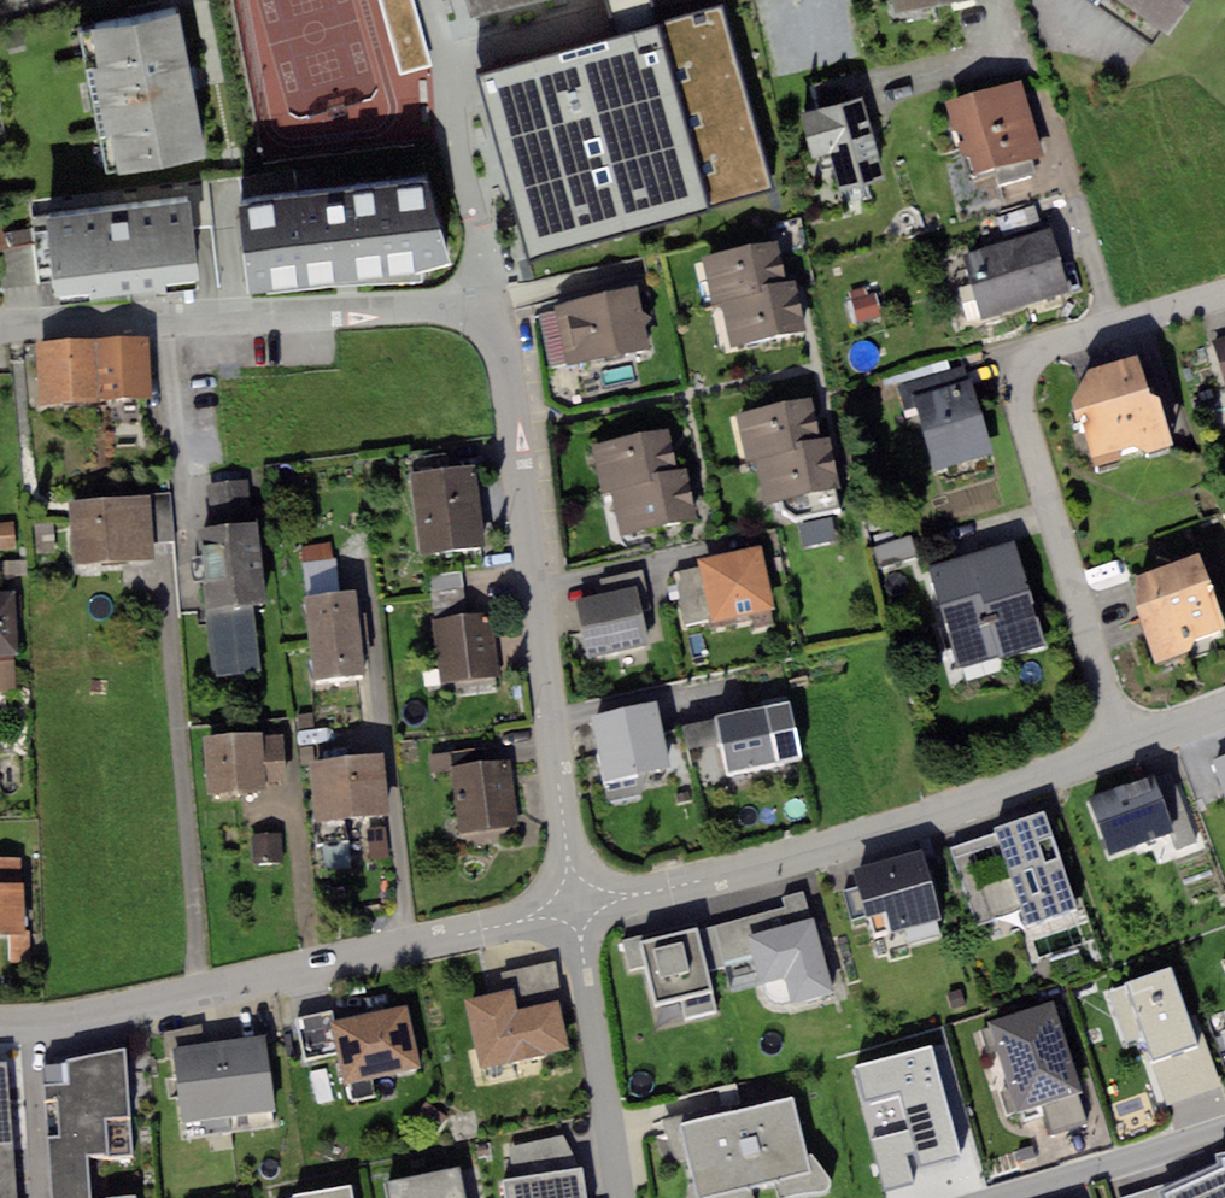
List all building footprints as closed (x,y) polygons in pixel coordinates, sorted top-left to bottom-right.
[(414,0),(379,0),(399,77),(432,68),(414,0)] [(475,12),(518,0),(471,0),(475,12)] [(894,14),(958,0),(890,0),(894,14)] [(1152,45),(1162,29),(1169,34),(1192,0),(1088,0),(1152,45)] [(479,70),(527,249),(769,189),(718,8),(479,70)] [(179,11),(92,28),(99,64),(85,67),(99,137),(111,134),(118,173),(207,156),(179,11)] [(820,108),(859,97),(854,77),(815,87),(820,108)] [(1021,87),(944,111),(961,167),(969,164),(975,185),(1044,163),(1021,87)] [(820,108),(798,114),(810,158),(829,153),(839,191),(885,179),(862,96),(859,97),(820,108)] [(428,175),(239,200),(250,293),(420,282),(420,270),(451,263),(428,175)] [(189,196),(41,215),(42,228),(30,229),(32,244),(37,282),(52,280),(54,294),(91,290),(92,300),(165,292),(164,283),(199,278),(189,196)] [(1051,235),(963,260),(982,326),(1070,301),(1051,235)] [(32,244),(0,249),(0,263),(3,286),(37,282),(32,244)] [(780,248),(702,264),(712,313),(721,311),(730,355),(807,340),(796,287),(788,288),(780,248)] [(650,291),(554,311),(555,315),(566,367),(567,373),(650,356),(645,334),(651,324),(644,320),(655,317),(650,291)] [(566,367),(555,315),(539,319),(550,370),(566,367)] [(1213,346),(1224,385),(1224,342),(1213,346)] [(150,346),(36,352),(40,413),(153,407),(150,346)] [(1137,369),(1088,383),(1070,418),(1089,474),(1133,459),(1148,467),(1174,458),(1160,416),(1150,413),(1137,369)] [(963,371),(908,387),(935,477),(992,461),(970,387),(968,387),(963,371)] [(813,405),(737,422),(747,469),(756,467),(766,512),(842,495),(830,444),(822,446),(813,405)] [(670,436),(591,454),(602,501),(611,499),(621,543),(698,526),(687,476),(680,478),(670,436)] [(445,458),(406,464),(419,564),(486,555),(475,474),(448,478),(445,458)] [(252,534),(257,533),(269,532),(267,508),(251,510),(248,485),(208,489),(212,527),(251,523),(252,534)] [(145,503),(70,509),(75,574),(155,567),(153,548),(175,546),(171,496),(145,498),(145,503)] [(0,526),(0,554),(16,552),(13,525),(0,526)] [(252,534),(196,540),(205,621),(254,615),(266,614),(257,533),(252,534)] [(912,539),(871,552),(879,574),(919,561),(912,539)] [(306,606),(336,603),(330,545),(300,549),(306,606)] [(1014,548),(926,575),(957,675),(1045,648),(1014,548)] [(762,554),(697,568),(698,572),(709,621),(711,630),(775,616),(762,554)] [(1136,590),(1135,623),(1155,674),(1191,661),(1195,652),(1224,641),(1224,635),(1200,567),(1136,590)] [(604,600),(574,607),(588,666),(650,652),(641,615),(652,613),(643,572),(600,583),(604,600)] [(685,626),(709,621),(698,572),(674,577),(685,626)] [(431,596),(463,592),(460,575),(429,579),(431,596)] [(435,623),(432,624),(441,689),(503,680),(494,616),(467,620),(463,592),(431,596),(435,623)] [(0,599),(0,663),(14,662),(19,662),(15,598),(0,599)] [(336,603),(306,606),(314,688),(363,683),(361,663),(357,620),(355,601),(336,603)] [(254,615),(205,621),(212,682),(260,677),(254,615)] [(0,663),(0,695),(15,694),(14,662),(0,663)] [(657,712),(590,727),(604,791),(671,777),(662,736),(657,712)] [(766,713),(712,724),(723,772),(725,783),(779,771),(766,713)] [(690,779),(723,772),(712,724),(680,731),(690,779)] [(690,779),(680,731),(662,736),(671,777),(672,783),(690,779)] [(283,738),(202,745),(207,804),(267,799),(266,788),(287,787),(283,738)] [(488,751),(428,759),(431,777),(453,774),(461,836),(518,829),(510,766),(490,768),(488,751)] [(383,762),(308,771),(318,852),(348,849),(346,828),(390,823),(383,762)] [(1214,768),(1224,800),(1224,764),(1214,768)] [(1172,775),(1151,783),(1172,841),(1176,852),(1197,845),(1172,775)] [(1151,783),(1087,806),(1108,864),(1172,841),(1151,783)] [(952,853),(955,862),(978,931),(1019,918),(1026,940),(1081,921),(1048,821),(952,853)] [(281,837),(252,838),(253,867),(283,866),(281,837)] [(929,839),(919,841),(924,858),(934,855),(929,839)] [(922,860),(852,879),(855,891),(864,923),(865,928),(886,923),(891,939),(939,926),(922,860)] [(24,892),(23,862),(0,862),(0,893),(24,892)] [(864,923),(855,891),(842,894),(852,926),(864,923)] [(11,940),(12,967),(26,966),(24,892),(0,893),(0,940),(11,940)] [(783,910),(713,930),(723,967),(750,959),(757,985),(761,1000),(766,1007),(775,1013),(785,1015),(836,1000),(806,894),(780,901),(783,910)] [(695,929),(635,945),(642,971),(654,1016),(681,1009),(685,1023),(717,1015),(706,974),(696,935),(695,929)] [(723,969),(723,967),(713,930),(696,935),(706,974),(723,969)] [(629,974),(642,971),(635,945),(635,941),(621,945),(629,974)] [(750,959),(723,967),(723,969),(730,993),(757,985),(750,959)] [(555,961),(501,972),(504,990),(513,988),(518,1009),(558,1000),(561,1010),(565,1009),(555,961)] [(1167,975),(1107,997),(1125,1047),(1143,1041),(1153,1069),(1195,1054),(1184,1024),(1167,975)] [(504,990),(465,999),(480,1068),(569,1049),(561,1010),(558,1000),(518,1009),(513,988),(504,990)] [(331,1010),(292,1017),(300,1057),(336,1050),(342,1082),(419,1067),(407,1007),(333,1021),(331,1010)] [(1054,1009),(987,1029),(1017,1122),(1043,1114),(1051,1140),(1086,1129),(1078,1103),(1083,1102),(1054,1009)] [(1195,1054),(1153,1069),(1168,1110),(1222,1090),(1198,1018),(1184,1024),(1195,1054)] [(171,1047),(205,1043),(202,1025),(163,1033),(164,1058),(173,1057),(171,1047)] [(205,1043),(171,1047),(173,1057),(182,1123),(275,1110),(265,1035),(205,1043)] [(46,1085),(53,1197),(92,1197),(89,1158),(132,1155),(125,1048),(64,1060),(66,1084),(46,1085)] [(930,1052),(850,1074),(862,1116),(904,1104),(911,1129),(915,1145),(921,1167),(959,1157),(930,1052)] [(0,1064),(0,1197),(15,1197),(5,1064),(0,1064)] [(678,1134),(686,1163),(693,1190),(695,1197),(746,1197),(752,1196),(774,1191),(813,1181),(808,1162),(794,1104),(726,1122),(678,1134)] [(678,1134),(726,1122),(723,1108),(662,1124),(674,1160),(676,1163),(679,1164),(682,1164),(686,1163),(678,1134)] [(867,1140),(871,1156),(899,1149),(915,1145),(911,1129),(867,1140)] [(509,1146),(513,1179),(580,1168),(564,1136),(509,1146)] [(879,1189),(907,1182),(899,1149),(871,1156),(879,1189)] [(1161,1186),(1164,1197),(1224,1197),(1224,1151),(1214,1154),(1218,1162),(1161,1186)] [(774,1191),(776,1197),(829,1197),(830,1197),(831,1194),(832,1190),(831,1185),(812,1161),(808,1162),(813,1181),(774,1191)] [(385,1183),(388,1197),(464,1197),(458,1167),(385,1183)] [(507,1180),(510,1197),(585,1197),(580,1168),(513,1179),(507,1180)] [(289,1197),(352,1197),(350,1186),(289,1197)] [(1161,1186),(1121,1197),(1164,1197),(1161,1186)]
